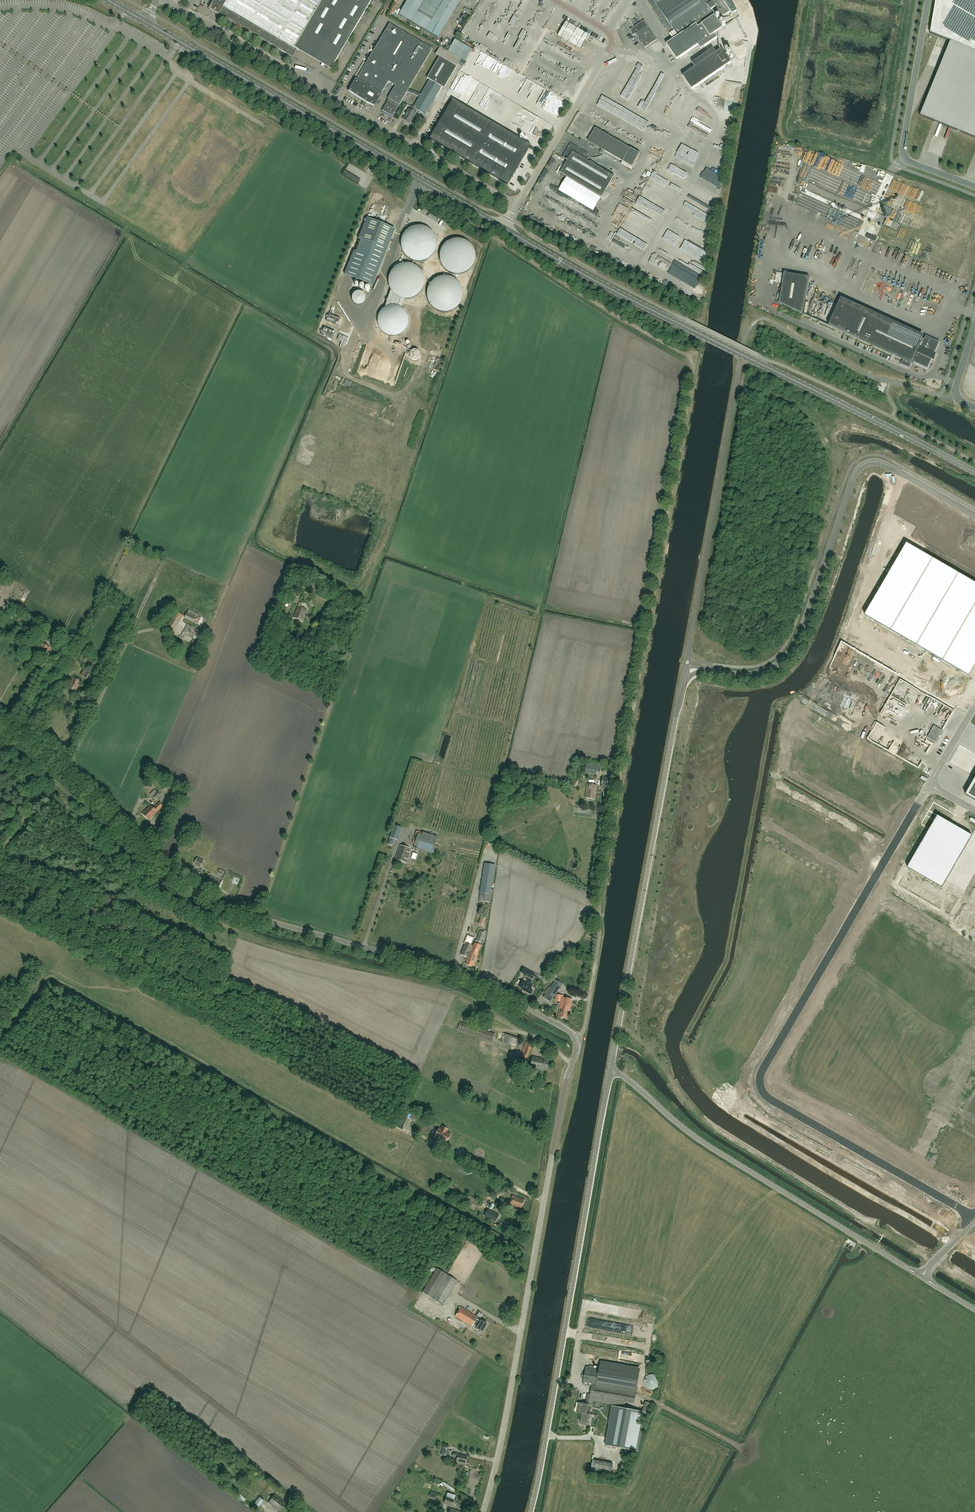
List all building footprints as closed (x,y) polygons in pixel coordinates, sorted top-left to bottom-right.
[(213,2),(209,9),(218,14),(219,14),(293,57),(297,49),(294,47),(302,33),(339,55),(372,0),(210,0),(213,2)] [(399,15),(438,38),(460,0),(408,0),(399,15)] [(674,39),(667,44),(677,59),(698,45),(701,49),(718,38),(715,33),(724,28),(715,16),(720,13),(723,17),(731,11),(733,14),(737,11),(729,0),(647,0),(674,39)] [(920,116),(974,138),(974,0),(936,0),(931,25),(930,33),(950,41),(920,116)] [(538,21),(543,13),(536,9),(531,17),(538,21)] [(636,34),(645,48),(657,39),(644,20),(630,30),(633,36),(636,34)] [(580,48),(588,34),(566,22),(558,35),(580,48)] [(407,92),(419,97),(420,95),(408,90),(432,49),(413,38),(411,42),(397,34),(399,30),(388,24),(349,91),(374,106),(388,81),(395,85),(388,98),(389,99),(382,110),(392,116),(407,92)] [(465,59),(471,46),(453,37),(450,42),(448,41),(444,48),(465,59)] [(457,67),(459,63),(463,66),(465,61),(448,51),(440,46),(436,54),(457,67)] [(692,63),(695,67),(683,76),(692,90),(732,62),(722,49),(716,53),(713,49),(692,63)] [(420,95),(419,97),(413,108),(411,111),(415,113),(417,110),(425,115),(441,87),(445,87),(457,67),(440,57),(427,78),(429,80),(420,95)] [(628,62),(620,80),(635,86),(644,65),(641,64),(640,66),(633,62),(633,64),(628,62)] [(591,90),(587,97),(592,99),(596,93),(591,90)] [(507,185),(531,145),(522,140),(525,136),(521,133),(524,128),(519,124),(513,135),(486,119),(489,115),(482,111),(480,115),(453,100),(430,139),(507,185)] [(581,109),(586,111),(589,103),(583,101),(581,109)] [(415,114),(415,113),(411,111),(408,110),(403,118),(410,122),(415,114)] [(595,129),(587,142),(602,150),(606,152),(623,162),(632,167),(640,154),(630,148),(595,129)] [(602,197),(614,176),(588,160),(589,158),(587,156),(588,154),(571,144),(563,157),(567,160),(560,172),(602,197)] [(342,174),(358,184),(360,180),(345,171),(342,174)] [(612,196),(607,192),(601,199),(605,203),(612,196)] [(653,227),(628,215),(626,219),(651,231),(653,227)] [(354,251),(344,274),(373,286),(387,248),(395,229),(367,218),(362,229),(363,229),(362,233),(361,232),(358,239),(360,240),(356,252),(354,251)] [(647,240),(646,241),(652,244),(654,241),(622,224),(619,229),(642,241),(643,238),(647,240)] [(401,239),(401,243),(401,247),(402,250),(404,254),(406,256),(409,259),(413,260),(416,261),(420,261),(424,260),(427,259),(430,257),(433,254),(434,251),(436,247),(436,244),(436,240),(435,236),(433,233),(430,230),(427,228),(424,227),(420,226),(417,226),(413,226),(410,228),(407,230),(404,233),(402,236),(401,239)] [(440,253),(439,257),(440,260),(441,264),(443,267),(445,270),(448,272),(452,274),(455,274),(459,274),(463,274),(466,272),(469,270),(471,267),(473,264),(474,261),(475,257),(475,253),(473,250),(472,246),(469,244),(466,241),(463,240),(459,239),(455,239),(452,240),(448,241),(445,243),(443,246),(441,249),(440,253)] [(699,274),(700,271),(661,250),(659,253),(699,274)] [(839,270),(847,273),(852,260),(843,257),(839,270)] [(389,336),(392,337),(396,336),(399,335),(402,333),(405,331),(407,327),(408,324),(408,320),(408,317),(406,314),(404,311),(401,308),(405,299),(408,299),(412,298),(415,296),(418,294),(420,291),(422,288),(423,285),(424,281),(423,277),(422,274),(420,271),(418,268),(415,266),(411,264),(407,263),(403,264),(400,264),(396,266),(393,269),(391,272),(389,275),(388,279),(388,283),(389,286),(391,290),(384,308),(382,310),(379,313),(378,316),(377,320),(377,323),(378,327),(380,330),(383,333),(386,335),(389,336)] [(427,290),(427,294),(427,298),(428,301),(430,305),(433,307),(436,310),(439,311),(443,312),(447,312),(450,311),(454,310),(457,307),(459,305),(461,301),(462,298),(463,294),(462,290),(461,287),(459,284),(457,281),(454,279),(450,277),(447,276),(443,276),(439,277),(436,279),(433,281),(430,284),(428,287),(427,290)] [(901,364),(909,368),(912,361),(914,362),(927,368),(932,359),(934,360),(936,354),(934,354),(939,343),(925,337),(924,339),(922,339),(923,338),(915,335),(914,337),(839,302),(829,325),(903,360),(901,364)] [(352,316),(360,306),(357,304),(349,313),(352,316)] [(329,314),(326,321),(338,325),(340,318),(329,314)] [(324,327),(321,334),(332,339),(335,332),(324,327)] [(906,544),(865,615),(969,676),(974,665),(974,583),(906,544)] [(293,598),(300,581),(294,579),(287,595),(293,598)] [(300,602),(298,606),(293,618),(302,621),(307,610),(302,608),(304,604),(300,602)] [(44,657),(49,647),(40,643),(36,652),(37,652),(37,653),(44,657)] [(86,679),(89,675),(90,672),(84,669),(83,672),(81,676),(86,679)] [(96,682),(98,679),(90,674),(88,678),(96,682)] [(75,691),(80,681),(73,677),(71,680),(72,680),(68,688),(75,691)] [(601,771),(601,765),(586,763),(585,772),(597,774),(598,770),(601,771)] [(139,765),(133,777),(144,782),(151,768),(145,765),(144,768),(139,765)] [(610,786),(612,777),(603,776),(601,788),(606,789),(607,785),(610,786)] [(965,795),(974,800),(974,778),(965,795)] [(594,799),(597,785),(587,784),(585,798),(594,799)] [(149,820),(163,806),(159,802),(153,808),(150,805),(142,814),(149,820)] [(956,814),(934,802),(921,824),(930,829),(897,885),(950,915),(960,897),(943,887),(972,835),(951,823),(956,814)] [(394,825),(389,837),(387,844),(392,846),(395,839),(397,840),(402,827),(394,825)] [(432,854),(438,837),(423,832),(422,835),(418,834),(414,848),(432,854)] [(406,863),(410,848),(400,845),(395,859),(406,863)] [(203,861),(197,858),(194,864),(200,867),(203,861)] [(495,865),(485,863),(480,895),(484,895),(483,902),(489,903),(495,865)] [(211,876),(208,881),(206,886),(216,891),(221,882),(211,876)] [(485,933),(480,931),(476,941),(475,940),(473,946),(471,945),(474,938),(467,935),(464,943),(465,943),(461,954),(467,957),(466,961),(467,961),(466,964),(471,967),(472,965),(473,966),(478,955),(477,954),(480,945),(485,933)] [(669,951),(675,956),(683,945),(677,940),(669,951)] [(675,955),(671,964),(677,966),(681,958),(675,955)] [(529,977),(531,972),(523,968),(521,972),(529,977)] [(522,989),(525,991),(530,994),(531,994),(533,991),(532,990),(530,989),(532,985),(529,984),(531,981),(527,979),(526,982),(523,980),(519,986),(522,988),(522,989)] [(556,979),(553,982),(543,997),(549,1002),(560,987),(562,984),(556,979)] [(557,994),(556,1001),(560,1001),(559,1004),(558,1008),(560,1009),(558,1017),(566,1018),(568,1010),(570,1011),(571,1007),(572,999),(561,997),(561,995),(557,994)] [(492,1041),(495,1034),(460,1022),(458,1030),(492,1041)] [(516,1047),(519,1039),(505,1034),(504,1035),(502,1042),(516,1047)] [(523,1057),(527,1058),(532,1045),(532,1044),(532,1043),(526,1041),(520,1056),(523,1057)] [(549,1059),(540,1058),(532,1056),(530,1068),(547,1071),(547,1070),(549,1060),(549,1059)] [(395,1123),(394,1125),(402,1130),(404,1127),(403,1126),(407,1119),(405,1119),(402,1117),(401,1116),(400,1116),(396,1124),(395,1123)] [(434,1137),(445,1143),(450,1134),(446,1131),(447,1129),(442,1127),(441,1129),(439,1128),(434,1137)] [(476,1211),(481,1202),(467,1195),(462,1204),(476,1211)] [(523,1202),(524,1200),(513,1195),(512,1197),(510,1202),(509,1204),(521,1209),(522,1207),(521,1207),(523,1202)] [(495,1222),(499,1215),(488,1209),(484,1216),(495,1222)] [(437,1268),(422,1292),(442,1305),(457,1281),(437,1268)] [(482,1332),(487,1324),(481,1320),(480,1321),(476,1319),(477,1317),(461,1307),(459,1309),(460,1309),(457,1313),(455,1316),(472,1326),(473,1325),(477,1327),(476,1328),(482,1332)] [(576,1411),(582,1412),(590,1414),(591,1408),(588,1408),(589,1400),(624,1406),(625,1401),(634,1403),(639,1374),(600,1367),(600,1366),(599,1369),(586,1367),(583,1384),(590,1385),(589,1387),(592,1387),(590,1394),(587,1393),(586,1403),(578,1402),(576,1411)] [(647,1375),(646,1377),(645,1378),(644,1380),(644,1381),(644,1382),(644,1385),(645,1386),(646,1387),(647,1388),(649,1389),(651,1390),(653,1390),(654,1389),(656,1389),(657,1388),(658,1386),(659,1385),(659,1384),(660,1382),(659,1381),(659,1380),(659,1379),(658,1377),(657,1376),(656,1375),(654,1374),(652,1374),(649,1374),(649,1375),(647,1375)] [(649,1414),(653,1404),(645,1401),(642,1411),(649,1414)] [(611,1406),(604,1445),(631,1450),(637,1451),(638,1449),(639,1442),(641,1433),(644,1413),(632,1410),(611,1406)] [(582,1412),(580,1424),(588,1426),(590,1414),(582,1412)] [(466,1463),(467,1456),(458,1454),(458,1453),(453,1452),(453,1456),(457,1457),(456,1461),(466,1463)] [(280,1511),(286,1503),(275,1494),(269,1502),(280,1511)] [(260,1496),(255,1503),(259,1506),(264,1500),(260,1496)] [(452,1506),(454,1499),(446,1496),(444,1503),(452,1506)]
